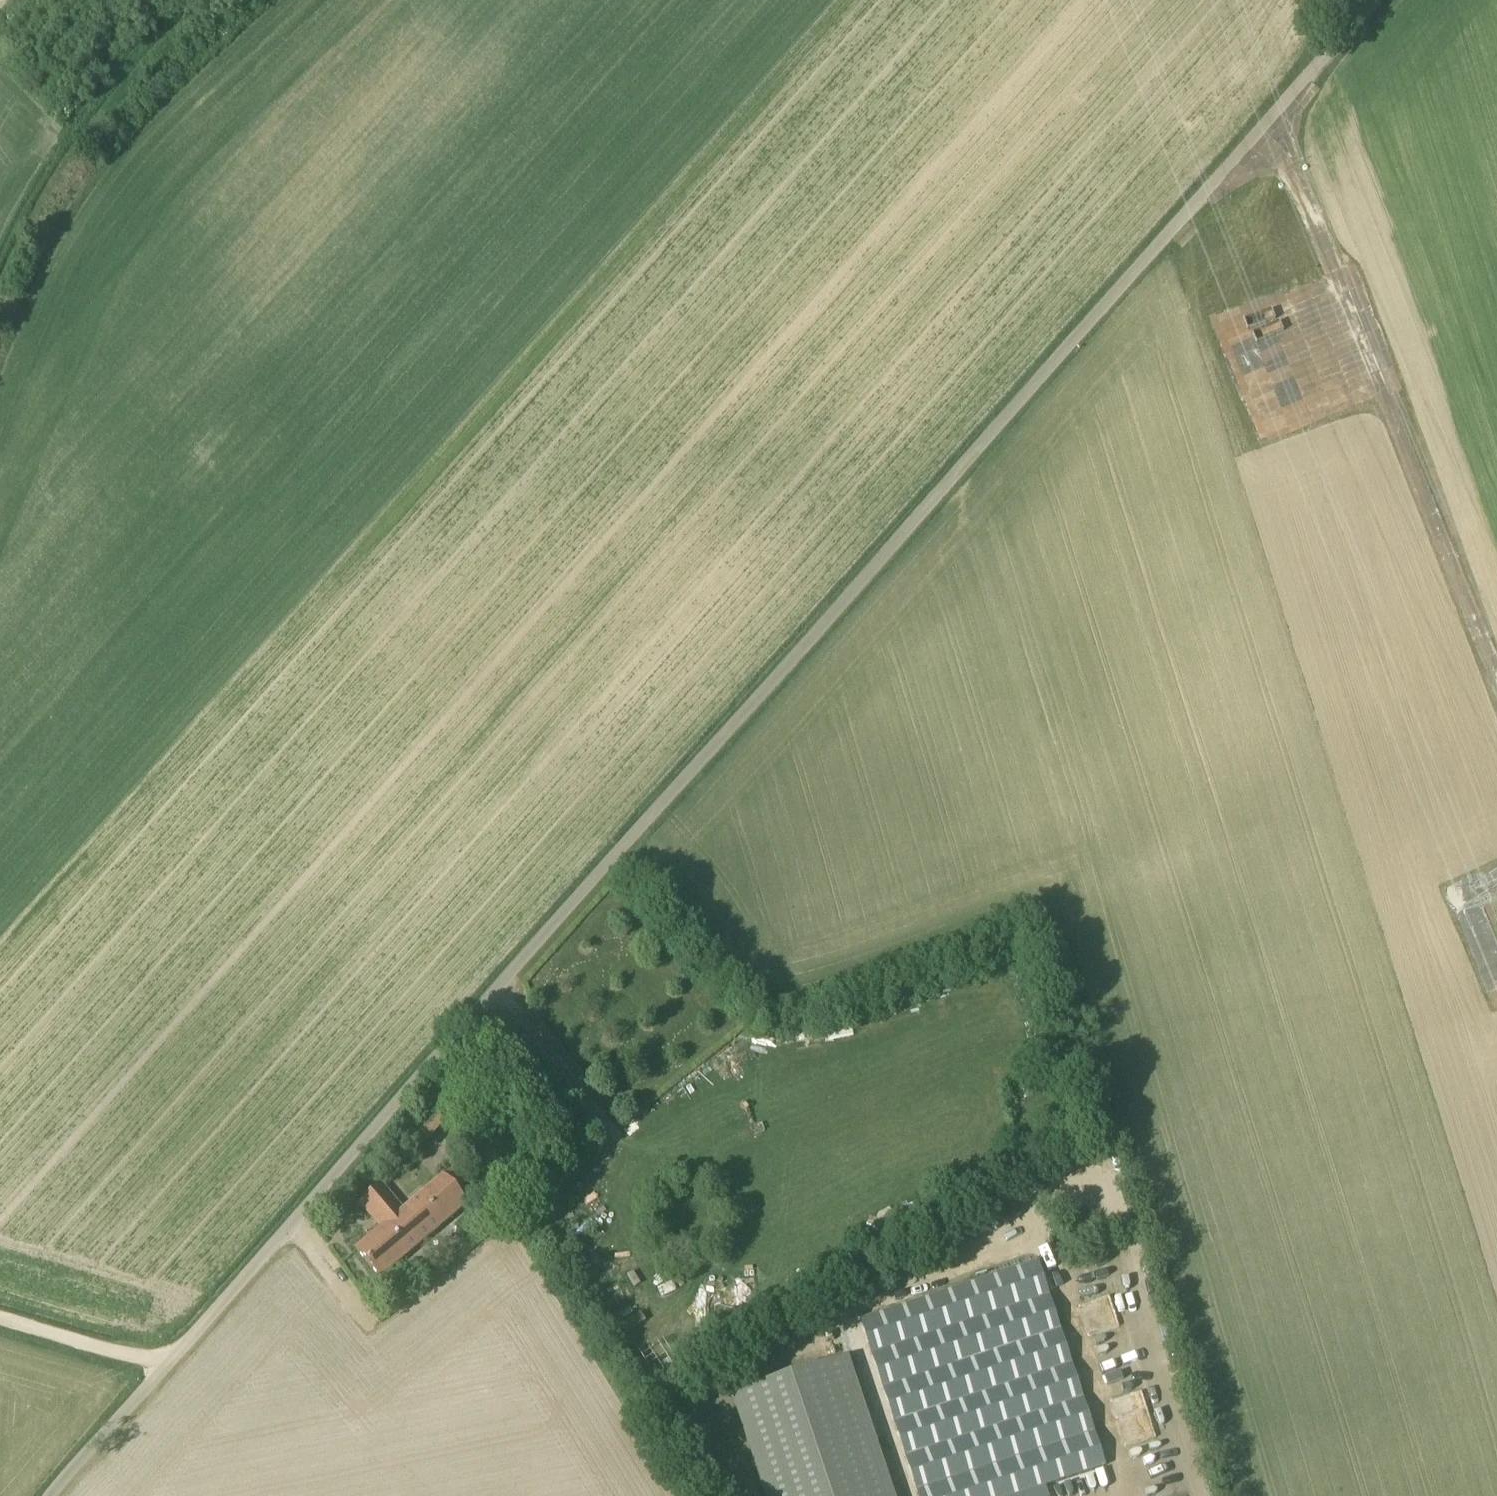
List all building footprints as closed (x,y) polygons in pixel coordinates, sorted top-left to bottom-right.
[(399,1136),(413,1149),(418,1153),(463,1103),(459,1100),(463,1096),(448,1081),(436,1095),(399,1136)] [(380,1277),(464,1204),(454,1193),(474,1177),(461,1162),(404,1211),(382,1186),(361,1204),(382,1229),(357,1251),(380,1277)] [(860,1313),(913,1495),(1053,1495),(1052,1491),(1051,1491),(1048,1482),(1099,1467),(1040,1261),(860,1313)] [(1080,1302),(1086,1333),(1116,1327),(1110,1296),(1080,1302)] [(638,1312),(620,1322),(631,1342),(649,1333),(638,1312)] [(766,1495),(895,1495),(850,1358),(733,1397),(766,1495)]
